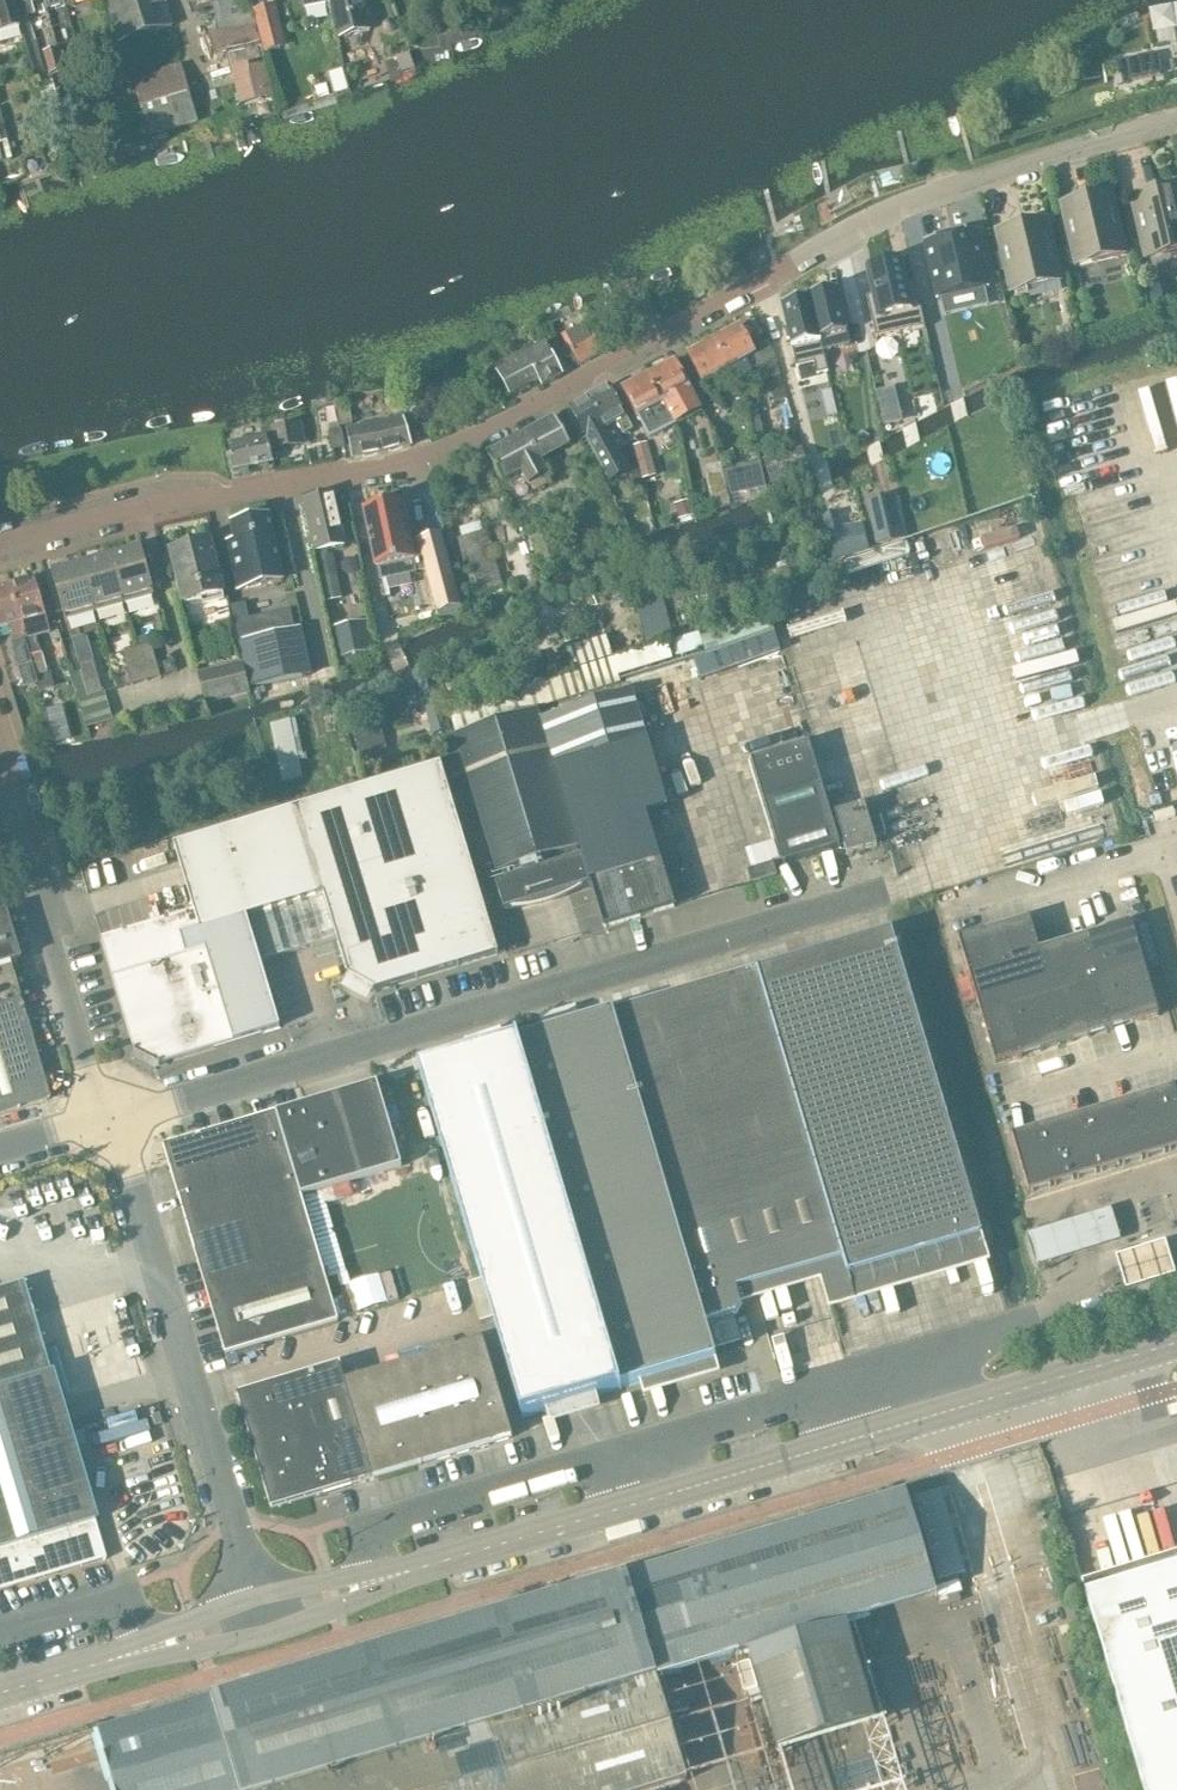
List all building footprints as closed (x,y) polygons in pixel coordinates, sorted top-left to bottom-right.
[(20,27),(12,0),(0,0),(0,33),(20,27)] [(28,16),(35,14),(32,2),(40,0),(24,0),(28,16)] [(46,11),(55,8),(53,0),(43,0),(46,11)] [(65,8),(74,6),(72,0),(63,0),(65,8)] [(117,44),(172,26),(163,0),(103,0),(117,44)] [(215,20),(218,31),(207,35),(212,55),(214,54),(219,72),(234,68),(243,106),(273,98),(264,60),(265,60),(264,53),(253,9),(252,10),(249,0),(196,0),(199,10),(212,6),(215,20)] [(327,3),(329,3),(338,40),(371,32),(363,0),(327,0),(327,3)] [(253,9),(264,53),(286,46),(275,3),(253,9)] [(98,51),(108,83),(128,77),(118,46),(98,51)] [(43,52),(49,74),(64,70),(58,47),(43,52)] [(134,78),(150,136),(197,123),(181,65),(134,78)] [(7,140),(0,142),(0,162),(12,159),(7,140)] [(1176,187),(1148,194),(1152,208),(1135,212),(1146,256),(1162,252),(1163,255),(1176,251),(1176,191),(1176,187)] [(1114,227),(1106,194),(1078,201),(1081,215),(1065,218),(1075,263),(1092,259),(1092,261),(1125,253),(1118,226),(1114,227)] [(1049,255),(1041,221),(1013,228),(1017,242),(1000,246),(1011,290),(1027,286),(1027,288),(1060,281),(1053,254),(1049,255)] [(936,300),(989,288),(977,232),(924,244),(936,300)] [(906,286),(900,263),(868,270),(874,296),(867,298),(876,339),(925,328),(915,284),(906,286)] [(811,299),(823,352),(849,346),(836,290),(810,297),(811,299)] [(828,373),(823,352),(811,299),(782,306),(797,368),(814,364),(817,376),(828,373)] [(561,336),(578,365),(601,352),(587,325),(569,335),(567,332),(561,336)] [(714,340),(729,370),(754,356),(757,370),(750,373),(754,387),(768,381),(773,402),(787,399),(776,349),(760,352),(755,354),(740,326),(714,340)] [(702,384),(728,370),(729,370),(714,340),(686,354),(702,384)] [(496,371),(510,395),(538,379),(542,386),(562,375),(545,343),(496,371)] [(663,403),(664,405),(663,405),(669,417),(675,426),(702,412),(691,390),(675,361),(649,375),(663,403)] [(638,417),(645,430),(650,439),(675,426),(669,417),(663,405),(664,405),(663,403),(649,375),(621,390),(636,418),(638,417)] [(590,396),(606,427),(616,422),(623,435),(633,429),(608,386),(590,396)] [(885,426),(902,421),(894,389),(877,393),(885,426)] [(833,399),(831,391),(821,393),(823,402),(833,399)] [(590,396),(569,408),(597,456),(611,480),(629,469),(606,427),(590,396)] [(758,414),(750,416),(757,443),(765,441),(758,414)] [(570,445),(554,416),(486,453),(502,483),(520,473),(527,487),(529,486),(533,494),(552,483),(548,476),(549,475),(542,461),(570,445)] [(347,429),(352,457),(353,459),(383,454),(410,446),(402,418),(375,424),(347,429)] [(243,439),(227,442),(233,470),(273,463),(273,460),(276,460),(274,450),(304,444),(300,422),(264,429),(262,421),(240,425),(243,439)] [(332,443),(343,441),(340,424),(328,426),(332,443)] [(636,446),(633,446),(643,479),(656,475),(646,443),(636,446)] [(771,485),(808,473),(801,449),(763,460),(771,485)] [(723,472),(728,494),(729,495),(766,487),(761,463),(723,472)] [(722,464),(705,468),(712,498),(728,494),(723,472),(722,464)] [(303,499),(315,556),(324,554),(323,551),(345,546),(333,492),(303,499)] [(895,493),(866,500),(877,545),(906,538),(895,493)] [(379,579),(417,571),(401,499),(396,500),(393,496),(382,498),(380,504),(364,507),(379,579)] [(680,514),(686,517),(692,513),(691,506),(685,503),(679,506),(680,514)] [(522,518),(539,565),(561,557),(545,510),(522,518)] [(236,592),(284,582),(270,514),(229,522),(233,539),(225,541),(236,592)] [(448,516),(441,518),(455,567),(465,564),(474,595),(503,587),(486,529),(482,530),(462,536),(454,539),(448,516)] [(840,520),(824,524),(833,560),(869,551),(862,522),(841,527),(840,520)] [(442,533),(417,539),(436,612),(437,612),(460,606),(461,605),(442,533)] [(224,598),(210,540),(170,550),(184,602),(201,598),(202,604),(224,598)] [(125,605),(152,597),(154,596),(141,550),(133,552),(111,558),(125,605)] [(316,558),(320,578),(337,574),(333,554),(316,558)] [(95,613),(125,605),(111,558),(82,566),(95,613)] [(68,621),(95,613),(82,566),(54,574),(52,575),(65,621),(68,621)] [(337,574),(320,578),(325,601),(342,597),(337,574)] [(10,586),(35,676),(47,673),(36,637),(50,633),(45,617),(35,579),(10,586)] [(35,676),(10,586),(0,589),(0,629),(9,626),(13,643),(24,640),(29,656),(18,659),(24,679),(35,676)] [(633,598),(647,646),(673,638),(660,591),(633,598)] [(246,604),(229,607),(237,642),(240,641),(249,688),(310,675),(300,628),(294,629),(290,610),(249,619),(246,604)] [(460,606),(437,612),(439,620),(462,614),(460,606)] [(779,609),(702,636),(714,672),(791,646),(779,609)] [(332,627),(338,656),(353,653),(353,655),(373,651),(366,620),(332,627)] [(573,672),(531,685),(537,708),(620,683),(618,676),(673,660),(667,642),(613,660),(606,637),(566,649),(573,672)] [(137,648),(146,681),(161,677),(153,651),(151,644),(137,648)] [(128,676),(131,685),(146,681),(137,648),(122,652),(129,676),(128,676)] [(91,653),(76,657),(79,665),(93,660),(91,653)] [(545,670),(540,654),(496,666),(500,682),(545,670)] [(81,672),(88,698),(103,693),(101,684),(100,684),(93,660),(79,665),(81,672)] [(241,663),(200,674),(207,701),(249,691),(241,663)] [(47,673),(35,676),(38,684),(40,691),(55,686),(50,672),(47,673)] [(455,734),(441,739),(452,777),(467,773),(497,872),(502,871),(505,881),(495,884),(504,912),(511,910),(522,910),(532,908),(543,906),(553,903),(562,899),(572,895),(581,889),(591,886),(541,720),(537,708),(531,685),(449,711),(455,734)] [(633,692),(541,720),(591,886),(604,928),(674,906),(646,814),(668,807),(633,692)] [(50,725),(66,721),(62,706),(46,710),(50,725)] [(289,720),(271,724),(284,781),(302,778),(298,761),(304,760),(295,719),(289,721),(289,720)] [(379,726),(354,735),(362,759),(387,751),(379,726)] [(763,801),(783,864),(840,846),(820,783),(809,743),(751,761),(763,801)] [(278,808),(172,840),(194,912),(244,897),(249,916),(323,894),(336,937),(348,975),(350,976),(372,988),(374,989),(376,990),(497,954),(496,949),(439,759),(278,808)] [(834,814),(844,845),(847,855),(877,845),(875,838),(886,835),(881,817),(869,820),(864,804),(834,814)] [(747,869),(751,882),(777,874),(772,861),(747,869)] [(102,940),(101,940),(135,1049),(159,1063),(162,1064),(283,1027),(262,959),(261,955),(249,916),(244,897),(194,912),(102,940)] [(48,1100),(9,963),(17,961),(3,912),(0,913),(0,1114),(48,1100)] [(958,939),(977,1002),(1023,988),(1046,981),(1037,950),(1039,949),(1029,918),(958,939)] [(1083,937),(1097,983),(1145,969),(1131,922),(1105,930),(1105,931),(1083,937)] [(540,1035),(518,1042),(621,1388),(641,1383),(716,1360),(712,1347),(738,1340),(731,1316),(735,1314),(740,1305),(740,1304),(737,1292),(753,1287),(817,1268),(842,1260),(847,1275),(979,1236),(982,1235),(892,932),(891,931),(543,1034),(540,1035)] [(1061,944),(1074,990),(1097,983),(1083,937),(1061,944)] [(1037,950),(1046,981),(1051,997),(1074,990),(1061,944),(1039,950),(1039,949),(1037,950)] [(1097,983),(1111,1030),(1159,1016),(1145,969),(1097,983)] [(1023,988),(1042,1051),(1065,1044),(1051,997),(1046,981),(1023,988)] [(1074,990),(1088,1037),(1111,1030),(1097,983),(1074,990)] [(995,1065),(1042,1051),(1023,988),(977,1002),(995,1065)] [(1051,997),(1065,1044),(1088,1037),(1074,990),(1051,997)] [(504,1046),(432,1067),(536,1414),(547,1411),(597,1396),(607,1393),(621,1388),(518,1042),(507,1045),(505,1045),(504,1046)] [(336,1095),(361,1178),(401,1167),(376,1083),(336,1095)] [(1166,1151),(1176,1148),(1176,1097),(1174,1086),(1171,1087),(1172,1088),(1150,1094),(1166,1151)] [(1127,1101),(1143,1158),(1166,1151),(1150,1094),(1127,1101)] [(275,1113),(301,1196),(361,1178),(336,1095),(275,1113)] [(1104,1108),(1121,1165),(1143,1158),(1127,1101),(1104,1108)] [(1081,1115),(1098,1172),(1121,1165),(1104,1108),(1081,1115)] [(275,1113),(163,1146),(225,1356),(338,1322),(301,1196),(275,1113)] [(1058,1122),(1075,1178),(1098,1172),(1081,1115),(1058,1122)] [(1035,1129),(1052,1185),(1075,1178),(1058,1122),(1035,1129)] [(1028,1192),(1052,1185),(1035,1129),(1014,1135),(1014,1134),(1011,1135),(1028,1192)] [(1110,1208),(1093,1214),(1094,1216),(1103,1247),(1121,1241),(1110,1208)] [(1166,1241),(1116,1256),(1122,1278),(1126,1291),(1176,1274),(1170,1257),(1166,1241)] [(0,1289),(0,1389),(49,1374),(21,1283),(0,1289)] [(271,1509),(312,1497),(512,1438),(482,1334),(459,1341),(461,1347),(346,1381),(341,1364),(237,1395),(271,1509)] [(104,1560),(49,1374),(0,1389),(0,1591),(104,1560)] [(941,1490),(914,1498),(938,1580),(965,1572),(941,1490)] [(99,1735),(115,1789),(653,1789),(687,1780),(668,1715),(691,1709),(681,1677),(659,1684),(657,1680),(749,1653),(778,1753),(875,1724),(845,1622),(936,1595),(907,1494),(99,1735)] [(1086,1595),(1144,1789),(1176,1789),(1176,1567),(1086,1595)]
